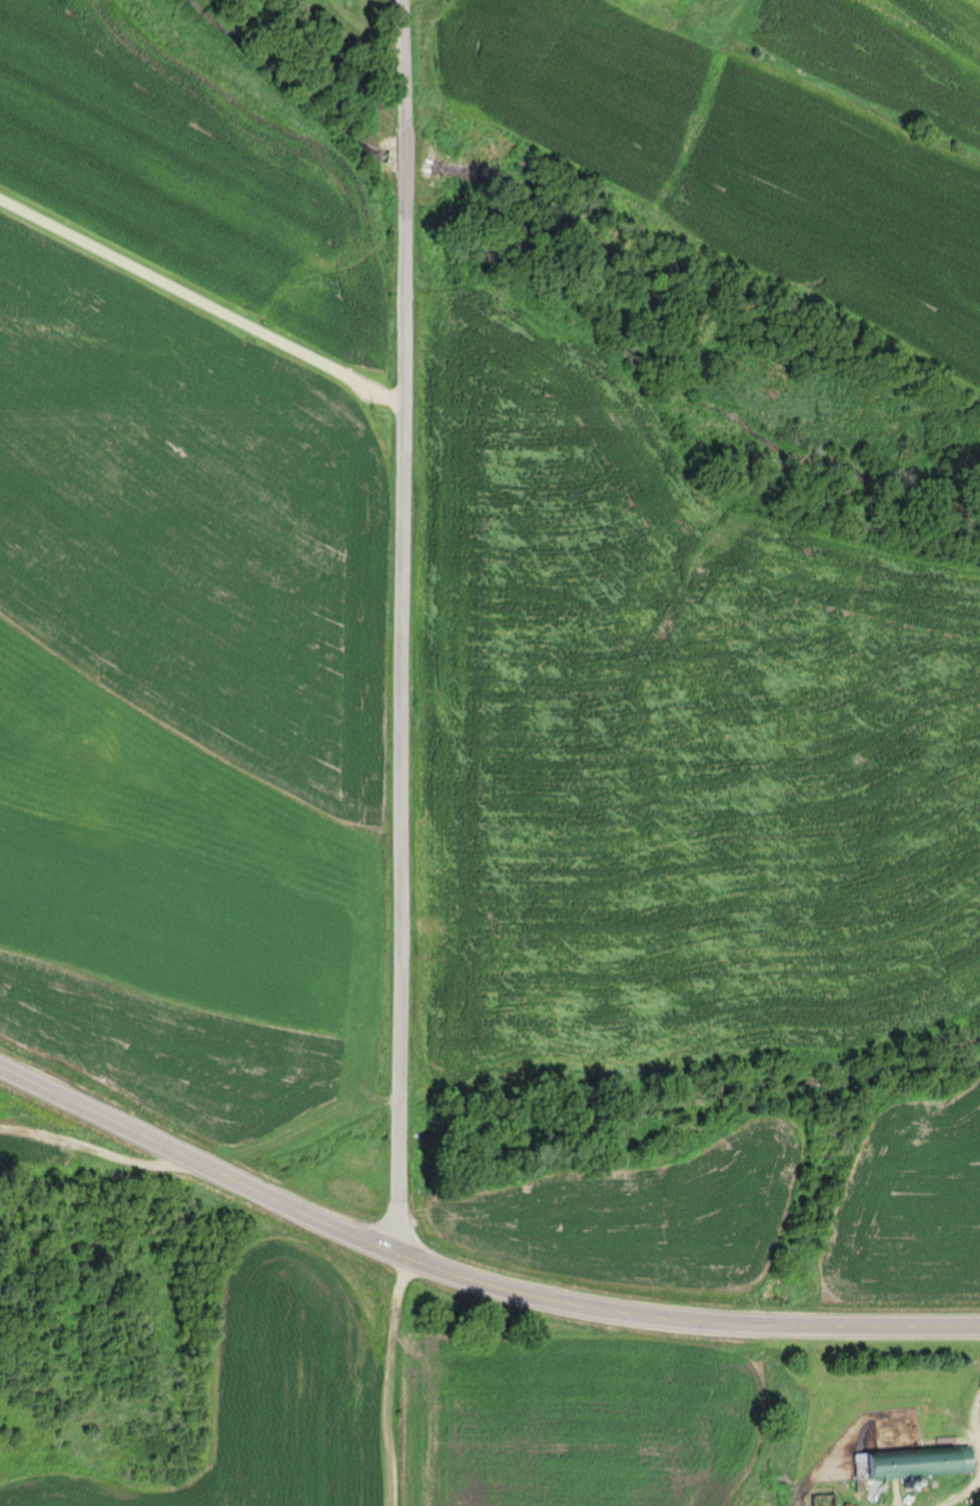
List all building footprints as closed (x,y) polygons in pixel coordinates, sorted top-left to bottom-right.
[(853,1452),(855,1491),(880,1490),(879,1477),(970,1472),(969,1445),(853,1452)] [(833,1495),(812,1495),(812,1505),(833,1505),(833,1495)]
